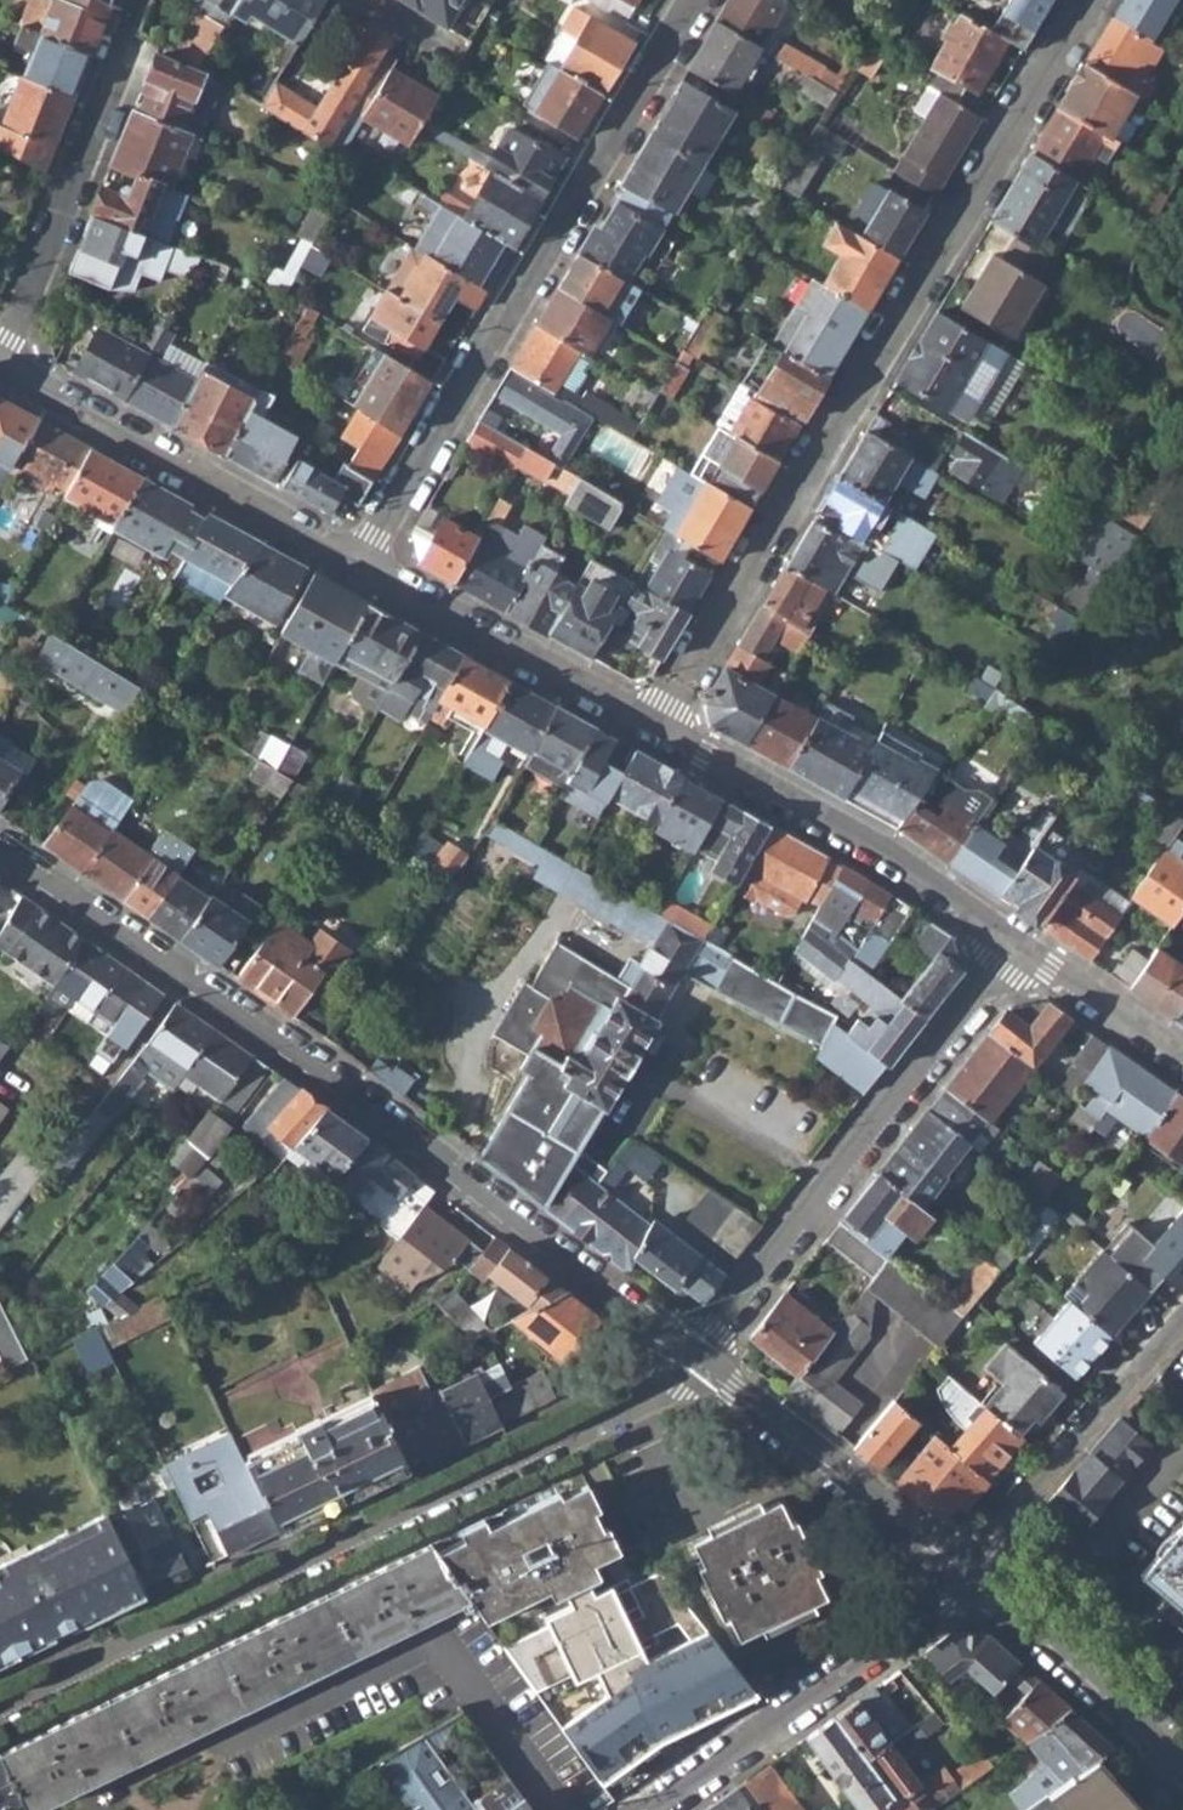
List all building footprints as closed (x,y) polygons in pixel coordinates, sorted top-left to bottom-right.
[(91,51),(110,2),(107,0),(26,0),(21,14),(15,13),(12,20),(19,22),(91,51)] [(198,14),(223,28),(237,6),(240,0),(206,0),(198,14)] [(237,6),(253,16),(249,22),(262,31),(266,25),(291,40),(278,62),(285,65),(323,0),(240,0),(237,6)] [(448,27),(464,0),(405,0),(448,27)] [(626,22),(638,0),(589,0),(626,22)] [(836,94),(845,79),(781,42),(794,16),(806,24),(812,14),(787,0),(726,0),(714,21),(759,47),(803,74),(836,94)] [(1144,36),(1164,0),(1123,0),(1112,18),(1144,36)] [(634,40),(592,16),(579,10),(569,27),(572,28),(582,34),(563,69),(602,93),(634,40)] [(938,89),(957,101),(967,85),(976,89),(990,62),(994,63),(1006,39),(958,12),(944,39),(947,41),(923,81),(927,83),(938,89)] [(198,14),(174,53),(200,69),(223,28),(198,14)] [(1134,94),(1145,101),(1153,86),(1144,78),(1148,70),(1161,76),(1174,55),(1144,36),(1112,18),(1085,65),(1134,94)] [(756,55),(759,47),(714,21),(686,67),(732,93),(744,74),(750,78),(761,59),(756,55)] [(23,76),(73,95),(91,51),(19,22),(13,41),(22,45),(21,58),(27,61),(23,76)] [(139,30),(147,36),(151,27),(142,22),(139,30)] [(377,26),(359,57),(376,66),(385,51),(394,36),(377,26)] [(551,63),(563,69),(582,34),(572,28),(551,63)] [(139,111),(181,129),(204,71),(200,69),(174,53),(157,43),(140,88),(147,90),(139,111)] [(853,66),(875,78),(886,59),(864,46),(853,66)] [(349,109),(326,147),(342,156),(364,118),(408,144),(418,127),(423,118),(437,95),(392,68),(397,59),(385,51),(376,66),(365,83),(349,109)] [(365,83),(376,66),(359,57),(349,75),(365,83)] [(522,102),(577,135),(602,93),(563,69),(551,63),(550,62),(548,60),(522,102)] [(1059,108),(1110,136),(1134,94),(1085,65),(1059,108)] [(0,84),(0,124),(2,125),(20,75),(6,69),(0,84)] [(260,106),(291,125),(303,133),(326,147),(349,109),(365,83),(349,75),(341,70),(317,110),(274,84),(260,106)] [(836,94),(803,74),(800,81),(806,86),(803,92),(828,107),(836,94)] [(20,75),(2,125),(0,124),(0,145),(44,167),(73,95),(23,76),(20,75)] [(702,164),(733,109),(680,78),(648,131),(702,164)] [(912,108),(923,115),(938,89),(927,83),(912,108)] [(957,101),(938,89),(923,115),(892,167),(937,194),(983,117),(957,101)] [(739,112),(765,127),(772,115),(745,99),(739,112)] [(1031,156),(1076,180),(1093,153),(1106,161),(1117,141),(1110,136),(1059,108),(1031,156)] [(163,184),(172,188),(184,154),(196,159),(203,138),(181,129),(139,111),(132,109),(111,162),(116,164),(114,166),(136,174),(163,184)] [(490,170),(539,199),(565,156),(508,130),(493,159),(423,118),(418,127),(490,170)] [(780,187),(800,197),(826,152),(840,160),(850,143),(818,124),(803,149),(780,187)] [(668,211),(672,213),(702,164),(648,131),(616,186),(622,189),(668,211)] [(746,189),(770,203),(780,187),(803,149),(777,134),(746,189)] [(354,164),(377,178),(382,168),(361,155),(354,164)] [(1017,234),(1037,246),(1055,214),(1062,217),(1071,202),(1084,208),(1094,191),(1076,180),(1031,156),(993,219),(1017,234)] [(439,202),(511,245),(539,199),(490,170),(470,206),(445,192),(439,202)] [(132,185),(121,184),(117,192),(101,188),(90,214),(120,226),(136,232),(166,243),(185,192),(172,188),(163,184),(136,174),(132,185)] [(846,225),(900,257),(926,212),(873,180),(846,225)] [(459,228),(438,263),(484,290),(511,245),(439,202),(417,189),(403,181),(398,192),(459,228)] [(578,249),(627,276),(643,248),(646,250),(668,211),(622,189),(599,230),(592,226),(578,249)] [(120,226),(90,214),(82,235),(85,236),(80,249),(77,258),(74,257),(68,272),(112,290),(134,291),(140,274),(160,281),(164,270),(186,279),(198,255),(166,243),(136,232),(120,226)] [(840,253),(825,282),(869,308),(900,257),(846,225),(836,220),(823,243),(840,253)] [(962,305),(1016,334),(1046,283),(1040,280),(1055,257),(1037,246),(1017,234),(1004,259),(993,252),(962,305)] [(302,257),(321,269),(328,256),(309,244),(302,257)] [(484,290),(438,263),(424,254),(408,245),(383,288),(385,289),(398,297),(438,320),(451,297),(473,309),(484,290)] [(608,317),(618,321),(639,285),(627,276),(578,249),(556,286),(608,317)] [(262,282),(282,293),(291,278),(270,268),(262,282)] [(784,350),(829,376),(869,308),(825,282),(812,275),(798,300),(808,307),(784,350)] [(534,324),(587,355),(608,317),(556,286),(534,324)] [(407,365),(432,379),(445,356),(424,343),(438,320),(398,297),(385,289),(366,323),(375,329),(379,322),(391,328),(386,339),(412,355),(407,365)] [(722,314),(726,315),(733,302),(717,291),(708,306),(722,314)] [(694,353),(698,356),(707,338),(722,314),(708,306),(683,347),(694,353)] [(897,380),(967,417),(1006,351),(939,310),(897,380)] [(148,323),(140,338),(152,345),(161,328),(148,323)] [(630,436),(638,422),(584,390),(581,395),(572,391),(591,356),(587,355),(534,324),(509,366),(565,399),(577,405),(595,415),(630,436)] [(140,338),(135,348),(96,328),(73,371),(124,398),(152,345),(140,338)] [(124,398),(173,425),(196,380),(162,360),(173,336),(161,328),(152,345),(124,398)] [(274,360),(294,372),(309,341),(290,330),(274,360)] [(760,393),(803,419),(829,376),(784,350),(767,339),(742,382),(760,393)] [(357,408),(400,432),(428,386),(432,379),(407,365),(374,346),(343,400),(357,408)] [(669,394),(673,396),(689,368),(686,366),(694,353),(683,347),(659,388),(669,394)] [(173,425),(225,454),(260,387),(206,360),(196,380),(173,425)] [(499,395),(550,424),(563,432),(546,459),(558,466),(563,469),(595,415),(577,405),(565,399),(564,403),(511,374),(499,395)] [(624,392),(647,407),(655,394),(630,379),(624,392)] [(727,430),(778,461),(803,419),(760,393),(742,382),(739,380),(716,423),(727,430)] [(225,454),(274,480),(296,434),(263,416),(272,396),(260,387),(225,454)] [(630,436),(640,442),(645,432),(647,434),(669,394),(659,388),(655,394),(647,407),(638,422),(630,436)] [(2,480),(36,418),(0,398),(0,484),(2,480)] [(347,463),(372,478),(400,432),(357,408),(342,436),(356,444),(347,463)] [(904,429),(877,413),(875,418),(867,431),(909,456),(910,457),(933,470),(943,454),(920,441),(918,443),(901,434),(904,429)] [(90,447),(36,418),(2,480),(54,509),(62,496),(90,447)] [(315,443),(320,446),(330,426),(318,419),(307,438),(315,443)] [(464,442),(516,472),(520,466),(529,449),(477,419),(464,442)] [(709,482),(751,507),(778,461),(727,430),(711,459),(720,464),(709,482)] [(840,476),(882,501),(894,481),(921,497),(936,472),(933,470),(910,457),(909,456),(867,431),(840,476)] [(985,489),(1001,498),(1015,475),(1018,476),(1017,479),(1049,498),(1055,487),(965,433),(954,456),(960,460),(953,472),(983,492),(985,489)] [(280,483),(330,510),(359,501),(372,478),(347,463),(343,460),(332,480),(305,464),(315,443),(307,438),(280,483)] [(97,521),(110,528),(111,525),(140,475),(90,447),(62,496),(99,515),(97,521)] [(520,466),(548,482),(558,466),(546,459),(529,449),(520,466)] [(1136,536),(1182,468),(1182,458),(1169,450),(1123,520),(1107,511),(1104,517),(1136,536)] [(563,469),(558,466),(548,482),(569,494),(578,477),(563,469)] [(171,546),(184,554),(207,513),(140,475),(111,525),(161,552),(167,552),(171,546)] [(840,523),(907,563),(913,566),(933,531),(882,501),(840,476),(826,500),(846,512),(840,523)] [(564,503),(610,529),(624,504),(578,477),(569,494),(564,503)] [(669,530),(720,559),(751,507),(709,482),(706,480),(678,530),(672,526),(669,530)] [(1090,565),(1108,576),(1136,536),(1104,517),(1055,487),(1049,498),(1086,519),(1084,521),(1094,529),(1074,555),(1090,565)] [(454,580),(505,608),(541,544),(544,537),(523,526),(517,536),(498,528),(510,506),(500,501),(478,538),(454,580)] [(788,564),(833,591),(855,552),(898,578),(907,563),(840,523),(819,511),(788,564)] [(170,577),(215,602),(222,592),(230,580),(259,542),(207,513),(184,554),(170,577)] [(420,561),(454,580),(478,538),(443,519),(434,535),(420,561)] [(434,535),(415,524),(412,530),(420,561),(434,535)] [(230,580),(222,592),(274,621),(304,566),(259,542),(230,580)] [(505,608),(550,634),(578,584),(554,569),(561,555),(541,544),(505,608)] [(637,584),(688,613),(711,573),(660,546),(639,580),(637,584)] [(550,634),(593,657),(624,605),(637,584),(639,580),(595,555),(578,584),(550,634)] [(762,607),(808,635),(833,591),(788,564),(762,607)] [(1068,601),(1084,611),(1108,576),(1090,565),(1068,601)] [(323,679),(334,659),(367,601),(314,572),(281,630),(310,646),(299,667),(323,679)] [(2,602),(14,581),(7,576),(4,582),(0,580),(0,601),(2,602)] [(637,584),(624,605),(640,614),(627,637),(661,657),(688,613),(637,584)] [(356,672),(388,688),(390,686),(421,631),(367,601),(334,659),(323,679),(334,685),(346,666),(356,672)] [(1053,631),(1065,639),(1079,618),(1058,605),(1051,619),(1058,623),(1053,631)] [(740,645),(762,656),(778,629),(803,644),(808,635),(762,607),(740,645)] [(31,659),(118,707),(134,682),(47,630),(31,659)] [(407,708),(426,719),(428,716),(433,707),(463,654),(421,631),(390,686),(388,688),(379,705),(402,717),(407,708)] [(729,663),(759,679),(761,676),(769,660),(762,656),(740,645),(729,663)] [(458,752),(465,756),(482,727),(508,679),(463,654),(433,707),(428,716),(440,721),(449,705),(472,717),(468,727),(471,729),(458,752)] [(761,676),(778,686),(787,671),(769,660),(761,676)] [(711,722),(747,741),(774,694),(726,668),(707,700),(711,722)] [(351,694),(377,708),(379,705),(388,688),(356,672),(348,685),(351,694)] [(508,679),(482,727),(465,756),(462,762),(490,778),(510,742),(531,753),(533,749),(558,707),(508,679)] [(12,693),(25,701),(28,693),(17,686),(12,693)] [(747,741),(789,765),(815,718),(805,712),(810,702),(787,688),(781,699),(774,694),(747,741)] [(558,707),(533,749),(570,769),(594,727),(558,707)] [(789,765),(845,796),(879,736),(850,721),(844,730),(817,714),(815,718),(789,765)] [(411,746),(420,751),(431,731),(423,726),(411,746)] [(570,769),(568,773),(601,790),(609,774),(603,771),(620,741),(594,727),(570,769)] [(936,771),(933,769),(907,754),(911,745),(882,730),(879,736),(845,796),(897,827),(931,777),(936,771)] [(256,755),(273,766),(286,744),(267,734),(256,755)] [(273,766),(290,776),(304,750),(288,740),(286,744),(273,766)] [(568,773),(570,769),(533,749),(531,753),(525,763),(563,783),(568,773)] [(609,794),(658,821),(669,800),(683,776),(633,749),(609,794)] [(244,773),(279,792),(282,788),(290,776),(273,766),(256,755),(244,773)] [(17,766),(0,756),(0,797),(17,766)] [(897,827),(949,862),(976,823),(992,800),(978,790),(963,789),(936,771),(931,777),(897,827)] [(326,797),(347,810),(360,786),(340,773),(326,797)] [(282,788),(295,795),(302,783),(290,776),(282,788)] [(690,837),(698,842),(710,820),(723,798),(683,776),(669,800),(688,812),(681,826),(692,832),(690,837)] [(77,797),(46,844),(85,871),(113,828),(116,822),(132,799),(100,777),(88,780),(85,785),(77,797)] [(64,790),(77,797),(85,785),(72,777),(64,790)] [(1168,847),(1175,836),(1182,825),(1182,819),(1137,785),(1130,795),(1165,820),(1155,837),(1168,847)] [(769,824),(723,798),(710,820),(698,842),(717,852),(709,869),(735,883),(744,868),(769,824)] [(1028,830),(1039,840),(1049,825),(1057,814),(1045,805),(1028,830)] [(481,1156),(564,1221),(608,1166),(582,1145),(605,1105),(609,1107),(635,1060),(686,968),(821,1045),(815,1057),(863,1095),(887,1065),(845,1031),(840,1027),(836,1017),(719,949),(702,940),(657,914),(618,891),(495,821),(486,832),(541,865),(533,880),(602,918),(647,942),(657,937),(643,963),(629,957),(618,976),(579,954),(581,949),(563,939),(561,942),(557,941),(531,983),(525,981),(495,1032),(526,1055),(519,1069),(525,1074),(481,1156)] [(1000,896),(1036,845),(1011,827),(1000,841),(976,823),(949,862),(1000,896)] [(841,863),(769,824),(744,868),(735,883),(730,891),(752,902),(754,898),(782,913),(794,908),(801,897),(804,898),(805,894),(820,903),(822,899),(841,863)] [(398,841),(413,850),(422,833),(407,825),(398,841)] [(1000,896),(1039,924),(1069,882),(1080,867),(1089,854),(1049,825),(1039,840),(1036,845),(1000,896)] [(85,871),(148,915),(177,872),(113,828),(85,871)] [(413,850),(453,874),(469,854),(447,842),(444,845),(422,833),(413,850)] [(1172,925),(1182,909),(1182,842),(1175,836),(1168,847),(1133,898),(1172,925)] [(148,915),(182,939),(210,897),(196,888),(204,876),(184,862),(177,872),(148,915)] [(822,899),(869,929),(888,894),(841,863),(822,899)] [(1080,867),(1069,882),(1120,916),(1131,901),(1080,867)] [(1091,960),(1120,916),(1069,882),(1039,924),(1091,960)] [(182,939),(217,964),(250,917),(212,894),(210,897),(182,939)] [(869,929),(859,949),(852,962),(870,976),(909,907),(888,894),(869,929)] [(55,986),(87,941),(22,896),(0,937),(0,948),(55,986)] [(657,914),(702,940),(711,925),(666,898),(664,901),(657,914)] [(852,962),(859,949),(832,930),(835,921),(817,907),(807,926),(852,962)] [(928,954),(893,996),(901,1000),(924,1018),(962,971),(952,935),(927,919),(917,933),(916,944),(928,954)] [(237,978),(290,1015),(320,971),(330,978),(345,955),(334,948),(334,941),(328,938),(322,939),(313,935),(309,942),(276,921),(237,978)] [(702,940),(719,949),(727,934),(711,925),(702,940)] [(840,971),(885,1006),(892,995),(870,976),(852,962),(807,926),(804,932),(794,949),(833,979),(840,971)] [(64,991),(135,1039),(164,995),(87,941),(55,986),(25,1028),(37,1035),(58,1005),(56,1004),(64,991)] [(1110,974),(1129,987),(1149,959),(1133,948),(1120,965),(1116,963),(1110,974)] [(1174,1018),(1182,1004),(1182,966),(1157,948),(1149,959),(1129,987),(1174,1018)] [(924,1018),(901,1000),(884,1022),(873,1014),(863,1026),(856,1021),(845,1031),(887,1065),(924,1018)] [(108,1089),(127,1102),(144,1082),(140,1079),(147,1069),(172,1086),(182,1074),(215,1031),(176,1003),(108,1089)] [(1033,1067),(1039,1072),(1060,1045),(1054,1040),(1069,1020),(1045,1003),(1009,1008),(990,1032),(1033,1067)] [(1174,1018),(1182,1024),(1182,1004),(1174,1018)] [(182,1074),(234,1109),(265,1066),(215,1031),(182,1074)] [(947,1087),(989,1122),(1033,1067),(990,1032),(947,1087)] [(1056,1086),(1072,1100),(1082,1085),(1109,1047),(1092,1036),(1056,1086)] [(1096,1095),(1085,1111),(1098,1122),(1136,1066),(1109,1047),(1082,1085),(1096,1095)] [(368,1069),(403,1096),(415,1079),(397,1065),(393,1069),(376,1058),(368,1069)] [(1117,1116),(1145,1136),(1175,1093),(1136,1066),(1098,1122),(1094,1127),(1104,1135),(1117,1116)] [(271,1164),(276,1168),(282,1161),(326,1108),(283,1078),(249,1120),(280,1143),(275,1156),(276,1158),(271,1164)] [(968,1143),(978,1152),(996,1128),(989,1122),(947,1087),(928,1110),(968,1143)] [(1182,1165),(1182,1099),(1175,1093),(1145,1136),(1143,1139),(1182,1165)] [(1072,1119),(1089,1134),(1094,1127),(1098,1122),(1085,1111),(1081,1107),(1072,1119)] [(324,1192),(334,1182),(366,1136),(326,1108),(282,1161),(324,1192)] [(880,1173),(921,1207),(946,1175),(944,1172),(968,1143),(928,1110),(880,1173)] [(184,1172),(191,1177),(207,1160),(232,1127),(211,1112),(189,1142),(201,1152),(184,1172)] [(85,1117),(49,1164),(78,1187),(115,1141),(85,1117)] [(366,1136),(334,1182),(351,1195),(380,1218),(377,1222),(398,1237),(419,1208),(434,1189),(366,1136)] [(677,1282),(702,1299),(723,1272),(673,1233),(662,1241),(648,1229),(650,1225),(609,1191),(645,1146),(636,1140),(628,1141),(608,1166),(564,1221),(622,1266),(633,1265),(637,1259),(673,1286),(677,1282)] [(49,1164),(25,1145),(0,1178),(0,1225),(49,1164)] [(1019,1185),(1030,1195),(1047,1171),(1036,1162),(1019,1185)] [(1030,1195),(1041,1203),(1058,1180),(1047,1171),(1030,1195)] [(842,1221),(881,1253),(902,1228),(915,1238),(934,1216),(921,1207),(880,1173),(842,1221)] [(689,1218),(736,1256),(761,1224),(710,1190),(689,1218)] [(373,1265),(409,1294),(416,1285),(447,1268),(465,1245),(419,1208),(398,1237),(378,1262),(373,1265)] [(1178,1293),(1182,1287),(1182,1208),(1150,1247),(1124,1224),(1100,1252),(1147,1292),(1160,1277),(1178,1293)] [(827,1240),(875,1279),(890,1260),(881,1253),(842,1221),(827,1240)] [(484,1272),(531,1310),(565,1291),(496,1237),(466,1268),(479,1279),(484,1272)] [(87,1291),(103,1305),(123,1288),(154,1262),(130,1244),(87,1291)] [(990,1263),(1001,1271),(1013,1257),(1002,1249),(990,1263)] [(1069,1305),(1108,1338),(1147,1292),(1100,1252),(1060,1297),(1066,1302),(1069,1305)] [(985,1258),(946,1304),(963,1318),(976,1302),(1001,1271),(990,1263),(985,1258)] [(784,1393),(837,1433),(860,1403),(832,1380),(867,1335),(868,1328),(872,1331),(877,1296),(896,1308),(939,1347),(963,1318),(946,1304),(890,1260),(875,1279),(833,1331),(798,1374),(784,1393)] [(449,1286),(462,1272),(426,1291),(435,1300),(449,1286)] [(435,1300),(473,1345),(486,1338),(490,1334),(449,1286),(435,1300)] [(138,1307),(123,1288),(103,1305),(117,1317),(138,1307)] [(514,1320),(564,1360),(598,1317),(565,1291),(531,1310),(514,1320)] [(751,1336),(798,1374),(833,1331),(786,1292),(751,1336)] [(97,1327),(106,1346),(176,1314),(166,1293),(138,1307),(117,1317),(97,1327)] [(0,1297),(0,1365),(3,1372),(31,1359),(0,1297)] [(1033,1341),(1074,1376),(1108,1338),(1069,1305),(1066,1302),(1033,1341)] [(75,1337),(91,1370),(112,1360),(106,1346),(97,1327),(75,1337)] [(231,1430),(278,1531),(408,1469),(405,1462),(370,1389),(345,1335),(215,1397),(231,1430)] [(984,1406),(1015,1433),(1033,1413),(1039,1418),(1062,1392),(1004,1344),(983,1370),(1002,1386),(984,1406)] [(1163,1365),(1148,1383),(1171,1403),(1182,1389),(1182,1382),(1163,1365)] [(370,1389),(405,1462),(416,1456),(434,1447),(438,1454),(463,1442),(441,1394),(439,1389),(431,1392),(418,1367),(370,1389)] [(441,1394),(463,1442),(501,1424),(488,1396),(509,1386),(500,1367),(441,1394)] [(488,1396),(501,1424),(556,1397),(543,1370),(509,1386),(488,1396)] [(857,1449),(879,1467),(916,1422),(894,1403),(856,1448),(857,1449)] [(984,1406),(963,1431),(947,1449),(986,1481),(1023,1439),(1015,1433),(984,1406)] [(1060,1507),(1083,1525),(1106,1497),(1105,1495),(1119,1477),(1117,1476),(1149,1443),(1127,1423),(1133,1415),(1126,1408),(1042,1505),(1053,1514),(1060,1507)] [(207,1510),(228,1555),(278,1531),(231,1430),(162,1462),(189,1518),(207,1510)] [(898,1482),(944,1517),(960,1499),(966,1503),(986,1481),(947,1449),(934,1437),(898,1482)] [(474,1602),(490,1623),(563,1588),(566,1595),(613,1572),(608,1559),(632,1547),(599,1481),(562,1497),(560,1494),(491,1526),(487,1517),(461,1530),(465,1538),(439,1551),(474,1602)] [(122,1544),(146,1594),(190,1574),(153,1497),(109,1519),(122,1544)] [(728,1619),(737,1640),(826,1600),(815,1577),(822,1575),(796,1522),(791,1524),(780,1501),(692,1544),(702,1566),(708,1584),(706,1585),(722,1621),(728,1619)] [(59,1637),(51,1621),(72,1610),(82,1605),(90,1621),(146,1594),(122,1544),(109,1519),(107,1514),(0,1565),(0,1665),(59,1637)] [(1138,1571),(1163,1593),(1156,1602),(1181,1626),(1182,1624),(1182,1520),(1138,1571)] [(25,1809),(461,1600),(466,1605),(474,1602),(439,1551),(434,1543),(0,1751),(0,1758),(20,1800),(25,1809)] [(561,1726),(600,1781),(654,1741),(755,1691),(713,1630),(644,1661),(639,1649),(663,1639),(659,1631),(700,1612),(670,1569),(646,1581),(640,1573),(558,1613),(562,1620),(506,1647),(536,1689),(574,1671),(578,1678),(609,1664),(620,1684),(561,1726)] [(72,1610),(51,1621),(59,1637),(79,1626),(90,1621),(82,1605),(72,1610)] [(965,1663),(993,1688),(1006,1674),(1018,1660),(989,1634),(952,1631),(928,1648),(950,1676),(965,1663)] [(1036,1676),(1018,1660),(1006,1674),(1023,1689),(1036,1676)] [(1023,1689),(999,1715),(1024,1739),(1070,1706),(1036,1676),(1023,1689)] [(874,1687),(859,1697),(833,1716),(864,1759),(889,1741),(876,1723),(890,1710),(874,1687)] [(945,1721),(927,1695),(910,1707),(920,1720),(908,1728),(917,1740),(945,1721)] [(1048,1792),(1065,1779),(1095,1757),(1113,1745),(1070,1706),(1024,1739),(1044,1759),(1010,1791),(1023,1809),(1048,1792)] [(893,1799),(864,1759),(833,1716),(805,1736),(857,1809),(876,1809),(893,1799)] [(423,1731),(377,1758),(413,1809),(477,1809),(423,1731)] [(893,1799),(895,1802),(901,1809),(924,1809),(928,1808),(992,1762),(983,1751),(949,1775),(941,1765),(918,1782),(889,1741),(864,1759),(893,1799)] [(1048,1792),(1064,1809),(1144,1809),(1095,1757),(1065,1779),(1048,1792)] [(20,1800),(0,1758),(0,1809),(20,1800)] [(765,1809),(801,1809),(768,1762),(743,1780),(765,1809)] [(734,1787),(701,1809),(750,1809),(734,1787)] [(1022,1809),(1064,1809),(1048,1792),(1023,1809),(1022,1809)] [(523,1798),(504,1809),(501,1806),(493,1809),(531,1809),(523,1798)]
